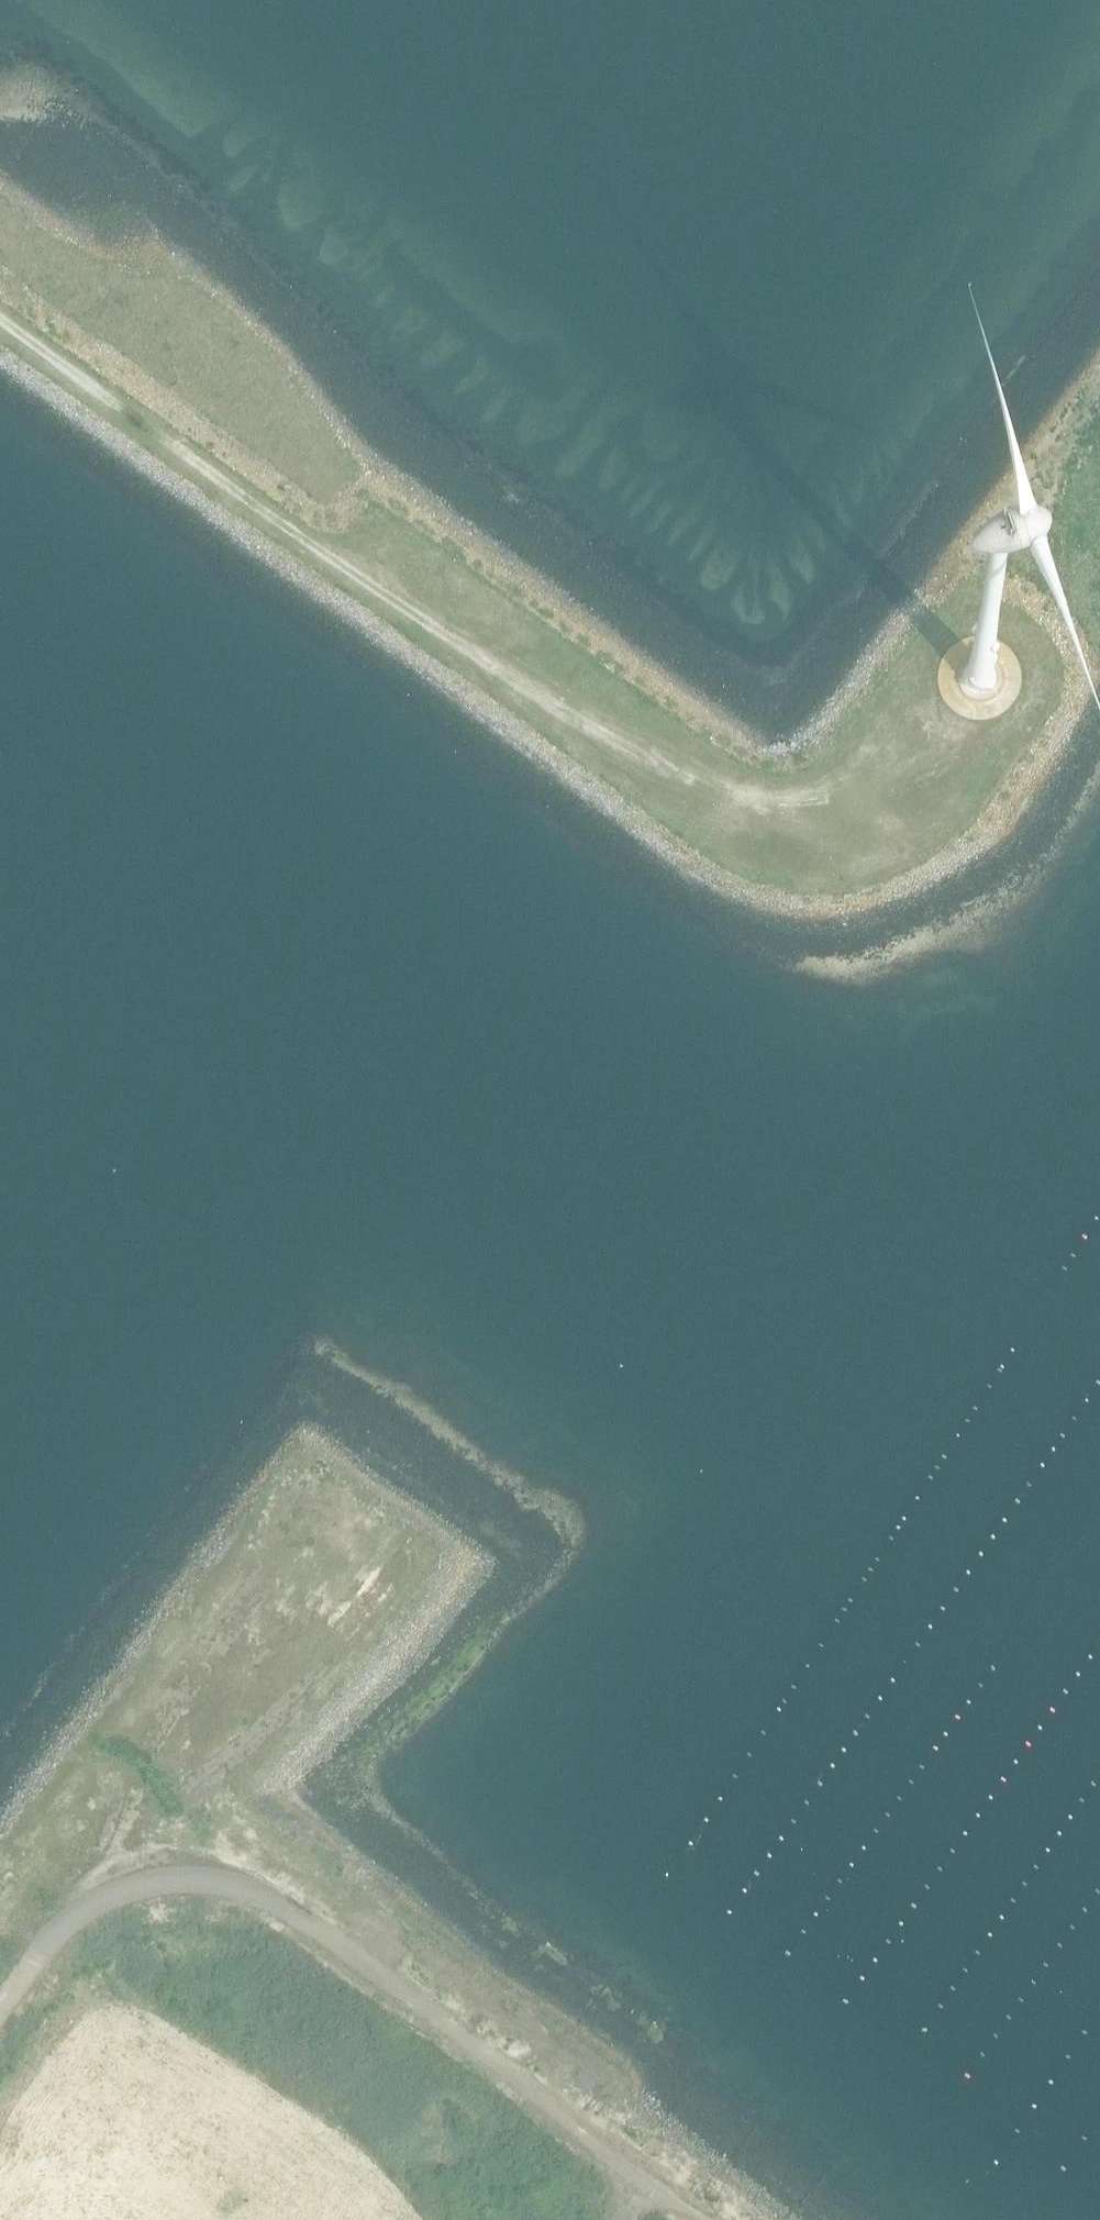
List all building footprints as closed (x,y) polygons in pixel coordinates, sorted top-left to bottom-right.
[(964,675),(964,679),(964,682),(965,686),(967,689),(970,691),(973,693),(976,694),(980,694),(983,693),(986,692),(989,689),(991,687),(992,683),(993,680),(993,676),(992,673),(990,670),(987,668),(984,666),(981,665),(977,665),(974,665),(970,667),(968,669),(966,672),(964,675)]
